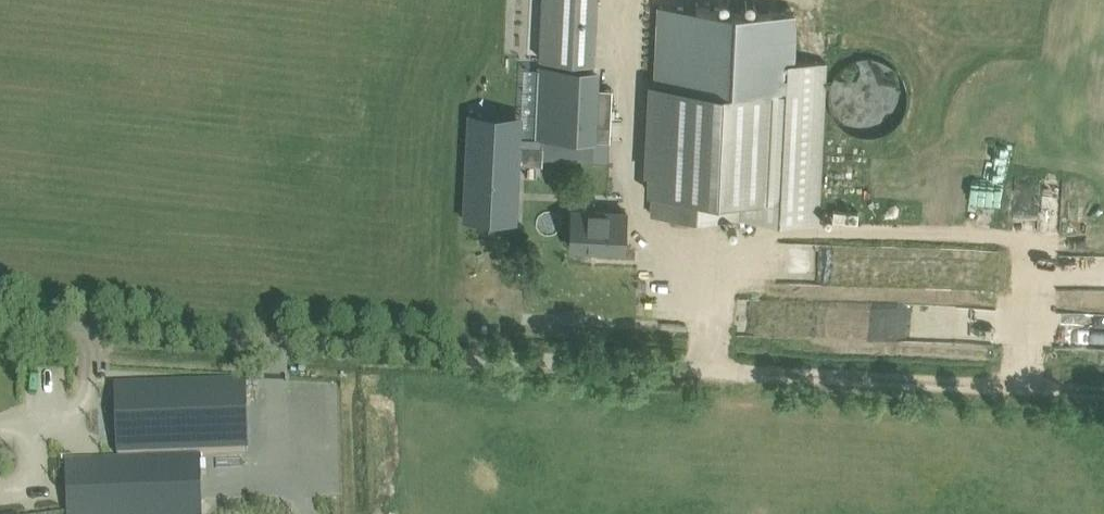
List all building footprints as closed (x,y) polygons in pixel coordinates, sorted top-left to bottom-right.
[(595,0),(543,0),(540,57),(592,60),(595,0)] [(663,6),(661,52),(795,58),(797,12),(663,6)] [(827,60),(795,58),(661,52),(653,213),(819,221),(827,60)] [(543,156),(593,157),(597,68),(541,64),(538,136),(544,136),(544,145),(543,156)] [(468,130),(464,216),(515,219),(519,144),(544,145),(544,136),(538,136),(520,135),(520,132),(468,130)] [(573,209),(573,224),(571,246),(572,246),(572,243),(602,245),(602,247),(625,248),(626,227),(627,211),(573,209)] [(245,377),(113,383),(116,451),(248,446),(245,377)] [(201,456),(65,461),(67,513),(203,513),(201,456)]
